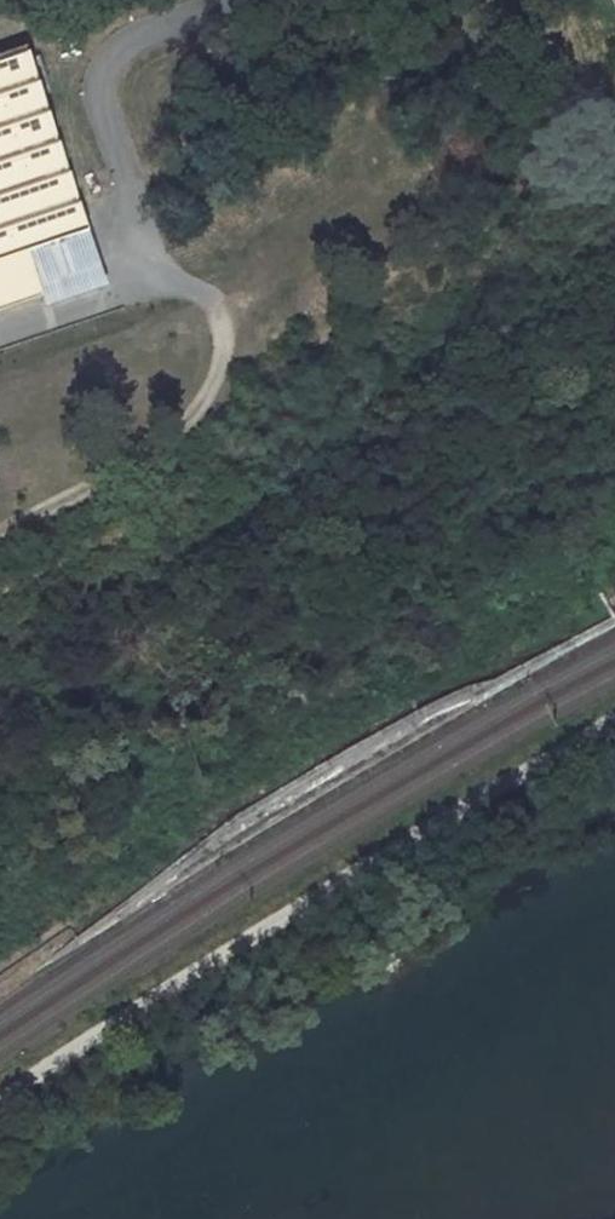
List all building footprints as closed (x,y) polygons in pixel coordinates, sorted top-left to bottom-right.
[(8,266),(12,281),(71,261),(65,245),(82,238),(70,203),(77,201),(57,141),(49,144),(20,55),(0,61),(0,269),(8,266)] [(88,255),(82,238),(65,245),(71,261),(88,255)]
